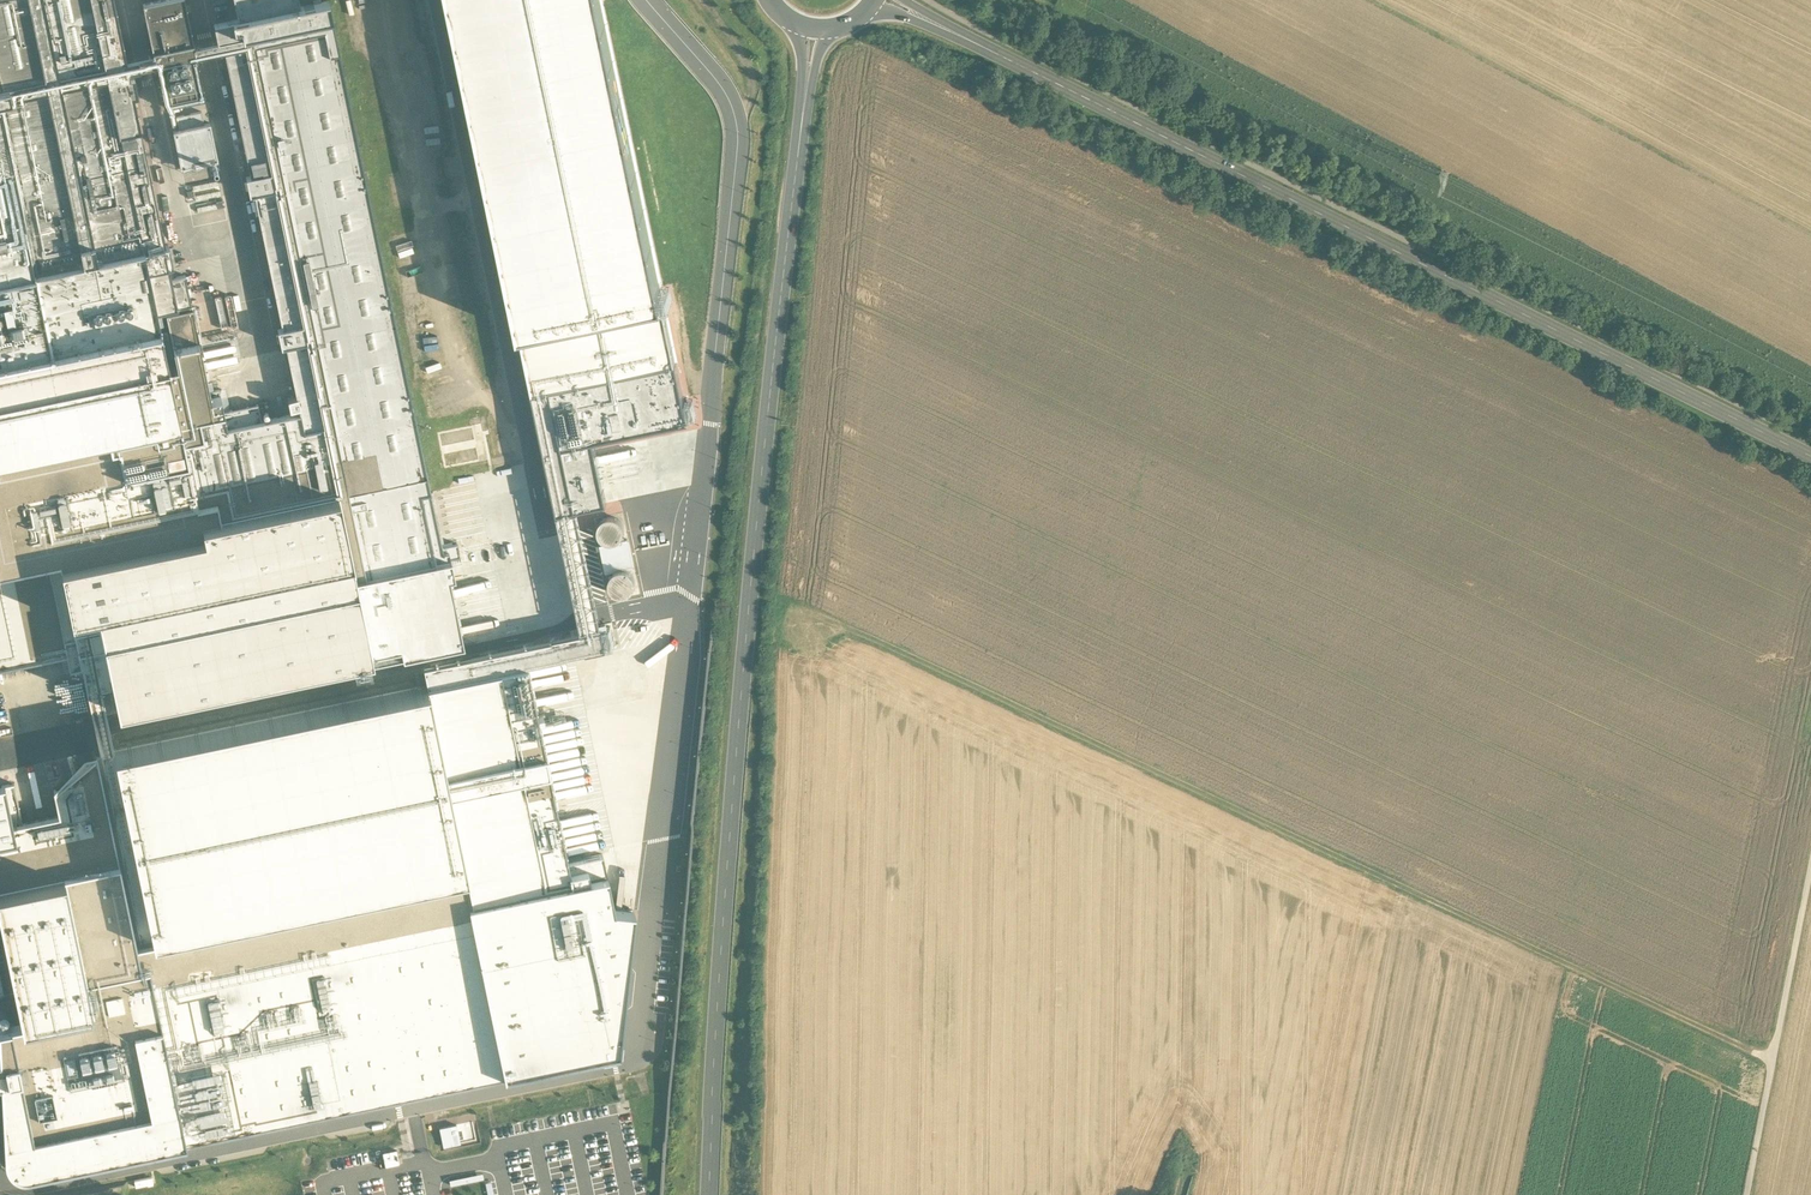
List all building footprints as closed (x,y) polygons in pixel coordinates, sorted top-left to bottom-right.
[(113,0),(0,0),(0,398),(169,365),(159,312),(193,305),(187,273),(168,277),(127,68),(144,65),(154,63),(152,52),(141,54),(124,58),(113,0)] [(63,564),(73,618),(100,612),(351,560),(355,580),(436,563),(435,562),(452,559),(460,557),(457,544),(442,547),(431,495),(429,484),(328,1),(300,7),(298,0),(233,0),(237,20),(213,25),(217,42),(217,44),(219,43),(222,42),(224,52),(250,176),(245,177),(249,195),(254,194),(282,329),(277,330),(281,347),(285,346),(299,413),(261,421),(258,404),(227,411),(179,421),(200,524),(201,524),(203,534),(63,564)] [(184,0),(163,0),(142,4),(152,52),(154,63),(164,107),(205,99),(194,47),(184,0)] [(600,0),(451,0),(557,514),(607,504),(594,441),(688,422),(600,0)] [(205,45),(194,47),(196,58),(207,55),(224,52),(222,42),(219,43),(217,44),(217,42),(205,45)] [(81,653),(73,618),(63,564),(203,534),(201,524),(200,524),(179,421),(227,411),(224,394),(214,395),(193,305),(159,312),(169,365),(0,398),(0,671),(81,653)] [(475,424),(438,431),(444,465),(483,458),(479,434),(489,432),(486,415),(474,417),(475,424)] [(650,500),(643,588),(657,590),(659,573),(680,575),(686,503),(650,500)] [(599,546),(605,574),(613,572),(613,573),(619,570),(626,571),(625,570),(633,568),(627,540),(619,542),(619,541),(613,544),(607,543),(607,544),(599,546)] [(100,612),(123,720),(465,650),(451,583),(457,582),(452,559),(435,562),(436,563),(355,580),(351,560),(100,612)] [(620,1056),(639,914),(618,912),(607,856),(571,863),(530,668),(86,760),(56,791),(61,817),(23,825),(15,785),(0,788),(0,916),(24,1027),(0,1032),(0,1037),(0,1062),(0,1085),(3,1084),(5,1149),(7,1170),(17,1179),(31,1177),(620,1056)] [(464,1122),(439,1128),(444,1148),(477,1140),(471,1117),(463,1119),(464,1122)] [(383,1151),(385,1166),(399,1164),(397,1150),(383,1151)]
